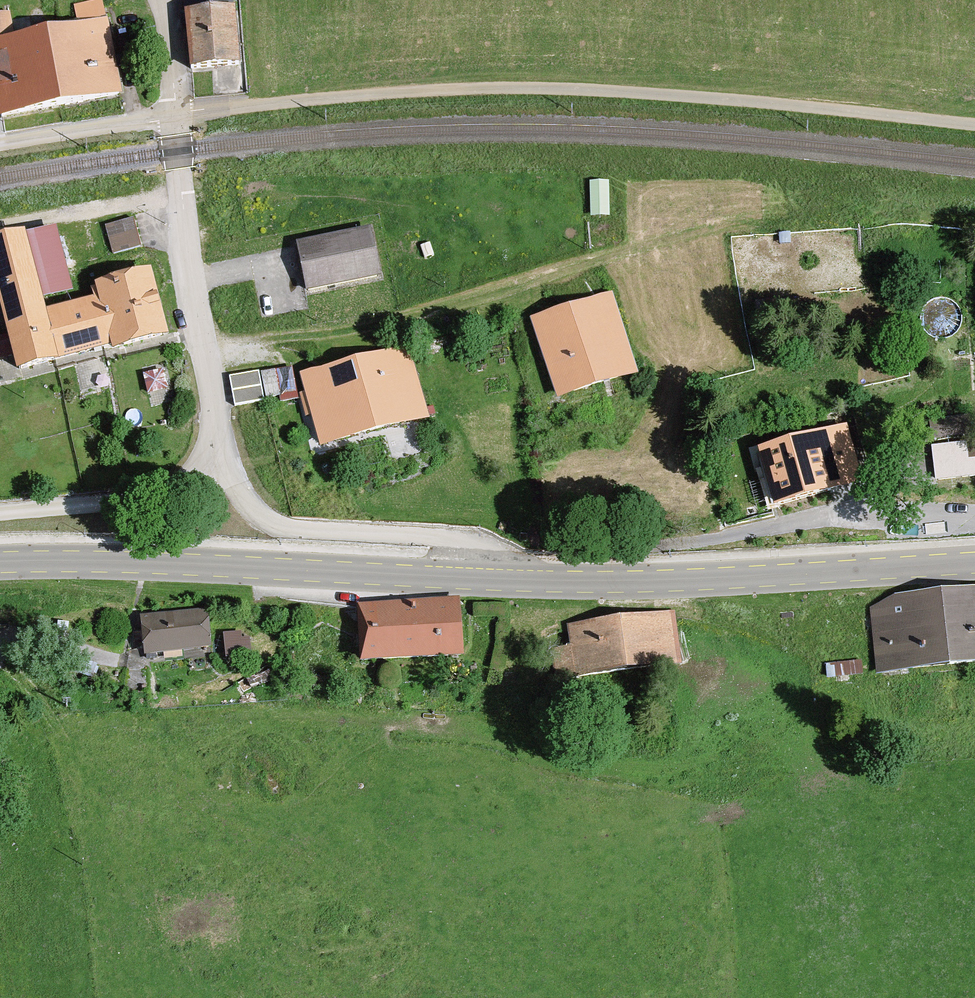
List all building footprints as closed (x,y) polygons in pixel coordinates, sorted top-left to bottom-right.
[(190,72),(241,67),(235,0),(184,0),(190,72)] [(0,17),(0,123),(125,99),(109,20),(19,38),(15,14),(0,17)] [(593,213),(612,213),(612,178),(593,178),(593,213)] [(0,234),(0,311),(15,368),(169,328),(152,263),(96,278),(99,289),(78,294),(59,219),(0,234)] [(133,219),(105,225),(113,254),(140,246),(133,219)] [(369,225),(295,241),(307,293),(381,276),(369,225)] [(535,323),(562,398),(639,370),(613,295),(535,323)] [(409,348),(302,374),(320,448),(426,422),(409,348)] [(290,368),(229,377),(233,408),(296,394),(290,368)] [(845,412),(753,441),(774,505),(865,476),(845,412)] [(954,418),(934,418),(934,433),(954,433),(954,418)] [(937,479),(974,472),(974,435),(931,444),(937,479)] [(872,603),(877,670),(974,663),(974,586),(895,592),(872,603)] [(463,599),(362,609),(368,671),(469,661),(463,599)] [(210,610),(141,617),(146,661),(215,654),(210,610)] [(674,613),(569,624),(575,679),(680,668),(674,613)]
